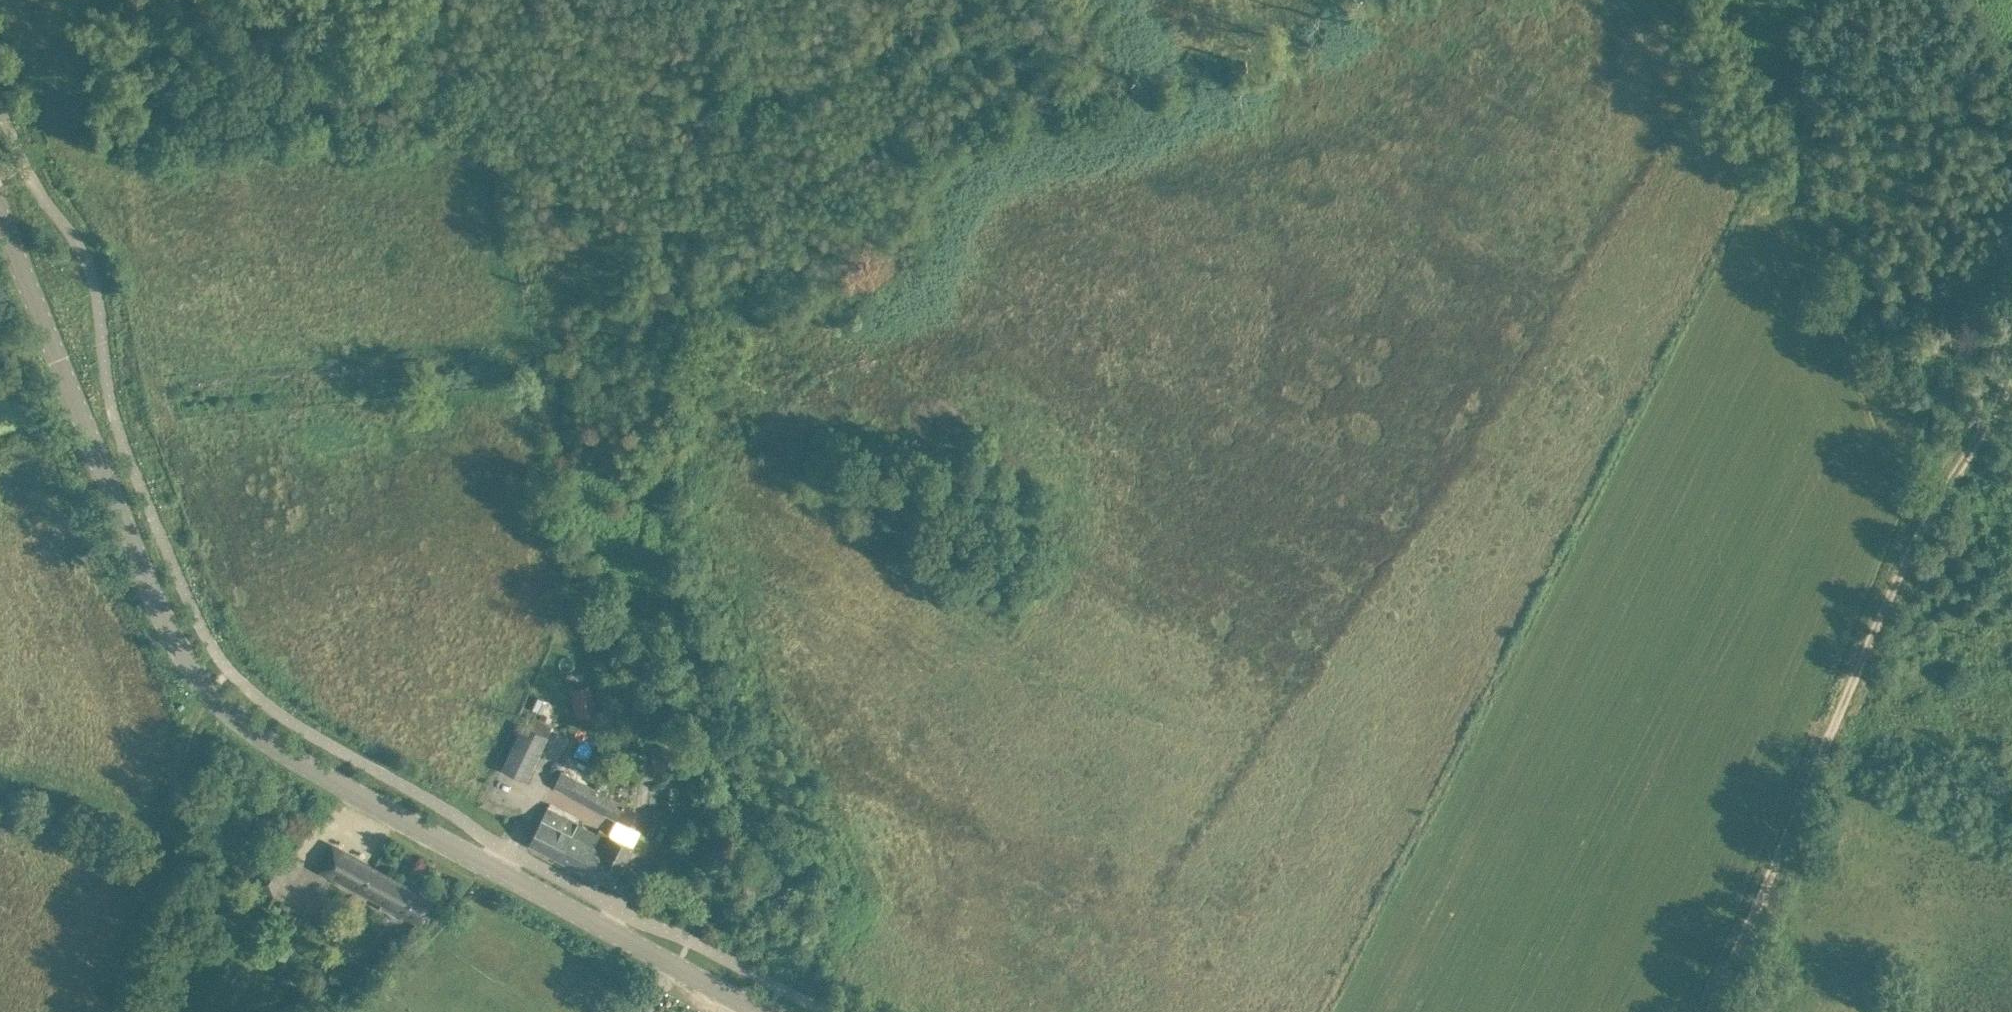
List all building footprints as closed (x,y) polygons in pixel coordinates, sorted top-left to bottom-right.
[(570,686),(577,716),(598,712),(592,683),(570,686)] [(525,725),(513,749),(504,767),(526,778),(547,735),(525,725)] [(651,739),(653,765),(654,765),(655,777),(680,774),(676,736),(651,739)] [(554,785),(625,821),(632,807),(562,771),(554,785)] [(529,843),(598,878),(611,854),(604,851),(604,850),(593,844),(599,833),(579,822),(581,818),(550,803),(529,843)] [(611,854),(598,878),(613,886),(634,845),(612,834),(604,850),(604,851),(611,854)] [(363,892),(417,921),(413,930),(416,932),(421,923),(434,898),(333,845),(320,869),(363,892)] [(653,881),(684,892),(693,869),(662,857),(653,881)]
